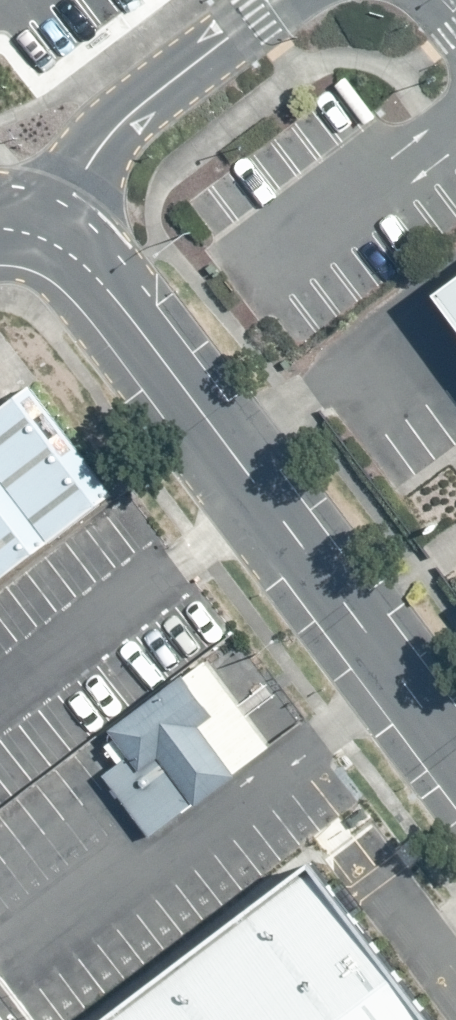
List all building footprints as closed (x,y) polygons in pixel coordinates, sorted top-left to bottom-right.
[(429,298),(455,335),(455,279),(429,298)] [(0,364),(0,511),(13,527),(87,471),(3,362),(0,364)] [(13,527),(0,511),(0,537),(13,527)] [(102,775),(149,838),(271,747),(204,658),(109,729),(129,756),(102,775)] [(283,869),(78,1019),(395,1019),(283,869)]
